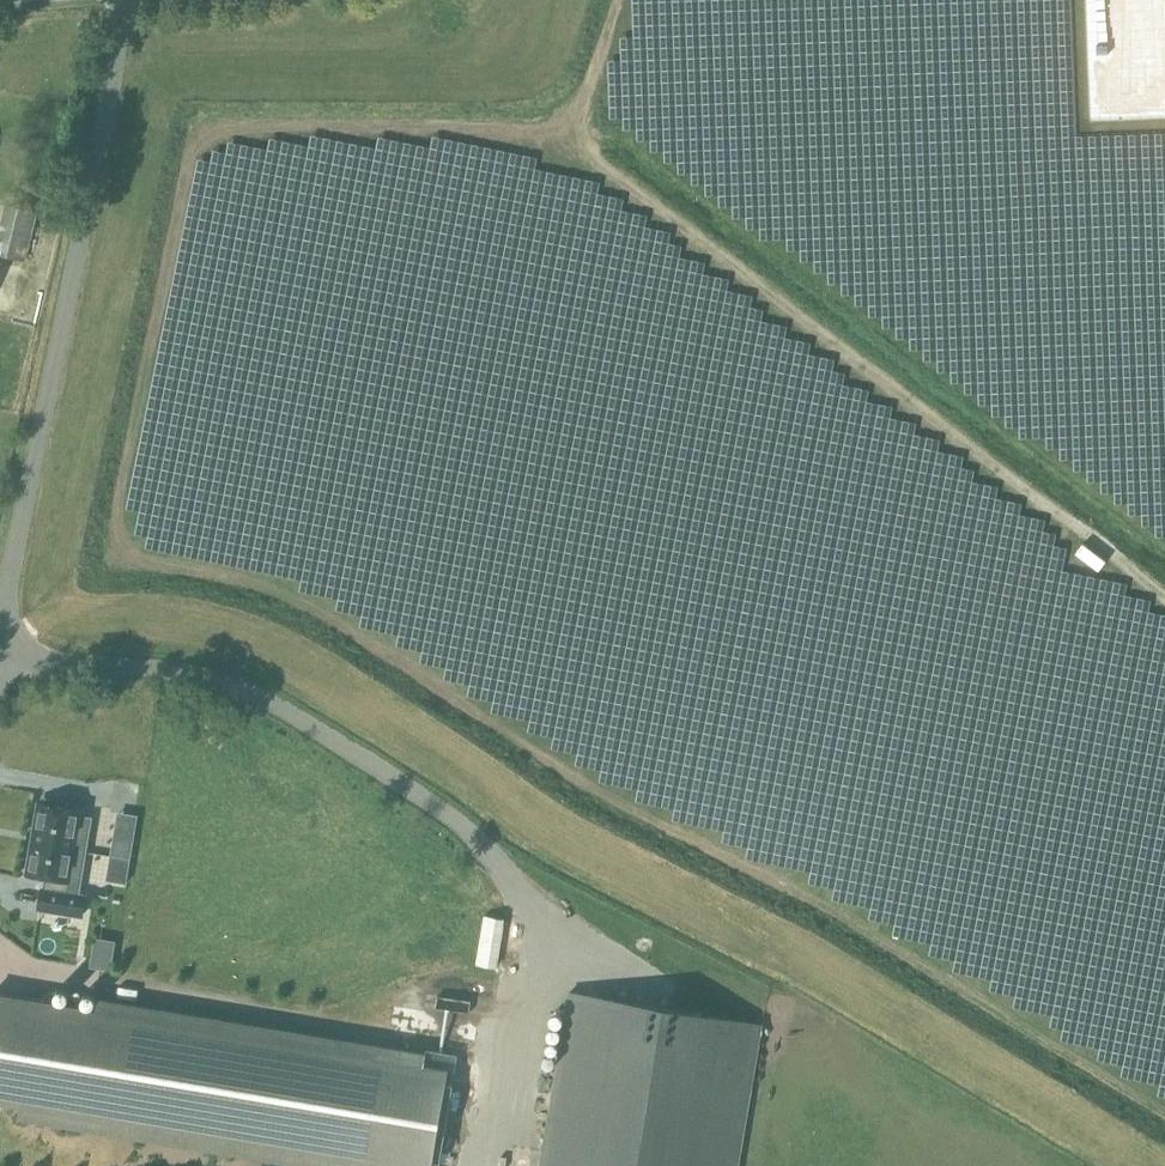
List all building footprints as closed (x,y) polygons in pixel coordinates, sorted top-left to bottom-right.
[(658,78),(667,52),(654,47),(645,73),(658,78)] [(1132,51),(1107,115),(1127,122),(1092,213),(1164,240),(1164,63),(1132,51)] [(1066,179),(1107,178),(1106,133),(1064,135),(1066,179)] [(36,209),(5,201),(0,221),(0,258),(23,264),(36,209)] [(843,237),(846,224),(822,218),(820,232),(843,237)] [(1152,516),(1164,521),(1164,481),(1152,516)] [(68,808),(69,802),(47,798),(46,804),(40,803),(28,874),(47,877),(45,889),(43,889),(40,908),(83,916),(86,896),(79,895),(92,818),(81,816),(82,810),(68,808)] [(131,863),(136,831),(115,828),(110,859),(131,863)] [(111,975),(116,945),(94,941),(89,972),(111,975)] [(763,1025),(570,992),(541,1165),(739,1165),(763,1025)] [(20,1106),(18,1118),(305,1165),(432,1165),(448,1068),(425,1064),(427,1053),(99,998),(97,1010),(0,993),(0,1103),(20,1106)]
